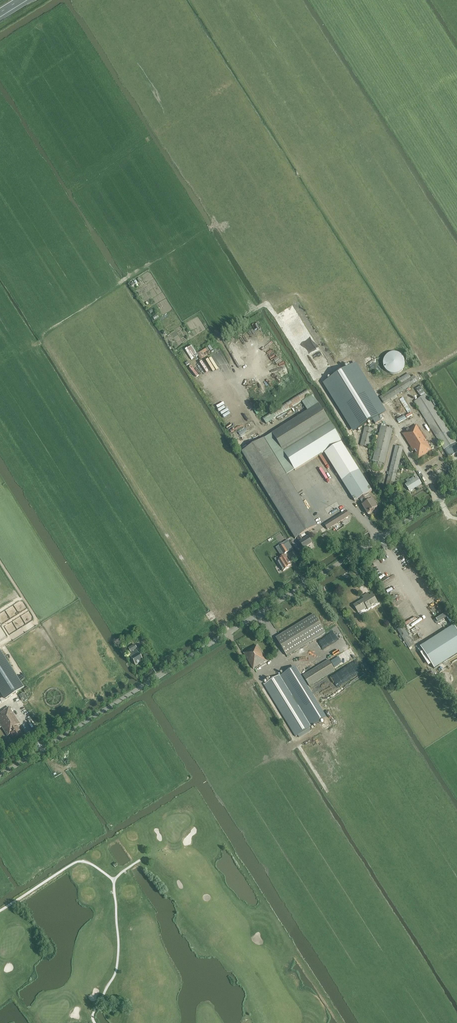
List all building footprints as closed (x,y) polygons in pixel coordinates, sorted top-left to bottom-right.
[(208,347),(197,353),(192,345),(185,348),(191,359),(199,355),(200,358),(206,355),(205,353),(210,351),(208,347)] [(401,361),(401,359),(400,357),(399,356),(398,354),(396,352),(394,352),(393,351),(391,351),(389,351),(387,352),(385,353),(384,354),(383,355),(382,357),(382,359),(382,361),(382,363),(383,365),(383,366),(385,368),(386,369),(388,370),(390,370),(392,370),(394,370),(395,370),(397,369),(398,368),(399,367),(400,365),(401,363),(401,361)] [(195,362),(193,363),(203,375),(204,374),(195,362)] [(352,366),(327,381),(358,430),(373,420),(376,424),(381,421),(379,417),(382,415),(352,366)] [(418,381),(414,375),(411,378),(409,374),(398,380),(401,384),(380,397),(383,403),(418,381)] [(267,424),(311,396),(307,390),(263,419),(267,424)] [(426,394),(414,402),(444,450),(456,443),(426,394)] [(359,499),(369,493),(372,491),(342,443),(342,442),(319,404),(316,401),(315,402),(311,396),(303,401),(309,410),(272,433),(295,471),(324,452),(355,502),(359,499)] [(403,397),(400,399),(409,413),(412,411),(403,397)] [(432,450),(416,425),(402,433),(413,451),(415,450),(417,453),(416,454),(418,459),(432,450)] [(381,426),(372,461),(375,462),(374,468),(381,469),(382,463),(385,464),(393,429),(381,426)] [(365,427),(360,445),(370,447),(374,429),(365,427)] [(264,438),(242,452),(296,539),(297,538),(301,535),(304,533),(317,525),(264,438)] [(444,450),(449,458),(456,453),(456,444),(456,443),(444,450)] [(399,463),(403,448),(396,446),(386,487),(393,489),(399,466),(399,463)] [(421,484),(417,477),(405,484),(410,491),(421,484)] [(369,493),(359,499),(363,505),(362,506),(368,515),(375,510),(374,509),(377,507),(369,493)] [(328,529),(350,516),(346,511),(324,524),(328,529)] [(280,540),(286,536),(283,532),(277,535),(280,540)] [(301,535),(297,538),(304,549),(312,544),(308,537),(308,538),(304,533),(301,535)] [(279,546),(276,548),(282,557),(285,555),(285,554),(293,549),(289,542),(288,540),(282,544),(284,545),(280,547),(279,546)] [(278,557),(275,559),(278,565),(279,564),(283,571),(290,568),(289,566),(291,565),(285,555),(282,557),(279,558),(278,558),(278,557)] [(375,606),(378,604),(373,595),(370,597),(368,593),(363,597),(364,599),(354,605),(359,613),(367,608),(368,610),(373,607),(372,606),(375,605),(375,606)] [(439,622),(450,618),(448,613),(437,618),(439,622)] [(276,638),(287,656),(326,633),(314,614),(276,638)] [(402,625),(397,629),(397,630),(400,635),(402,638),(404,640),(405,643),(407,646),(409,648),(413,646),(411,643),(413,642),(402,625)] [(420,647),(434,668),(435,669),(439,666),(456,655),(456,630),(454,625),(420,647)] [(143,661),(136,650),(135,649),(137,648),(134,645),(128,648),(131,653),(129,655),(135,665),(143,661)] [(244,653),(254,669),(267,661),(257,645),(244,653)] [(6,699),(24,688),(23,686),(19,680),(0,650),(0,689),(6,699)] [(335,667),(342,662),(339,657),(331,661),(335,667)] [(309,686),(320,680),(335,670),(329,660),(303,676),(309,686)] [(272,680),(264,685),(296,737),(313,726),(325,719),(293,668),(282,675),(281,675),(272,680)] [(2,727),(7,736),(10,734),(13,739),(22,734),(17,726),(19,724),(9,707),(0,713),(0,728),(2,727)]
